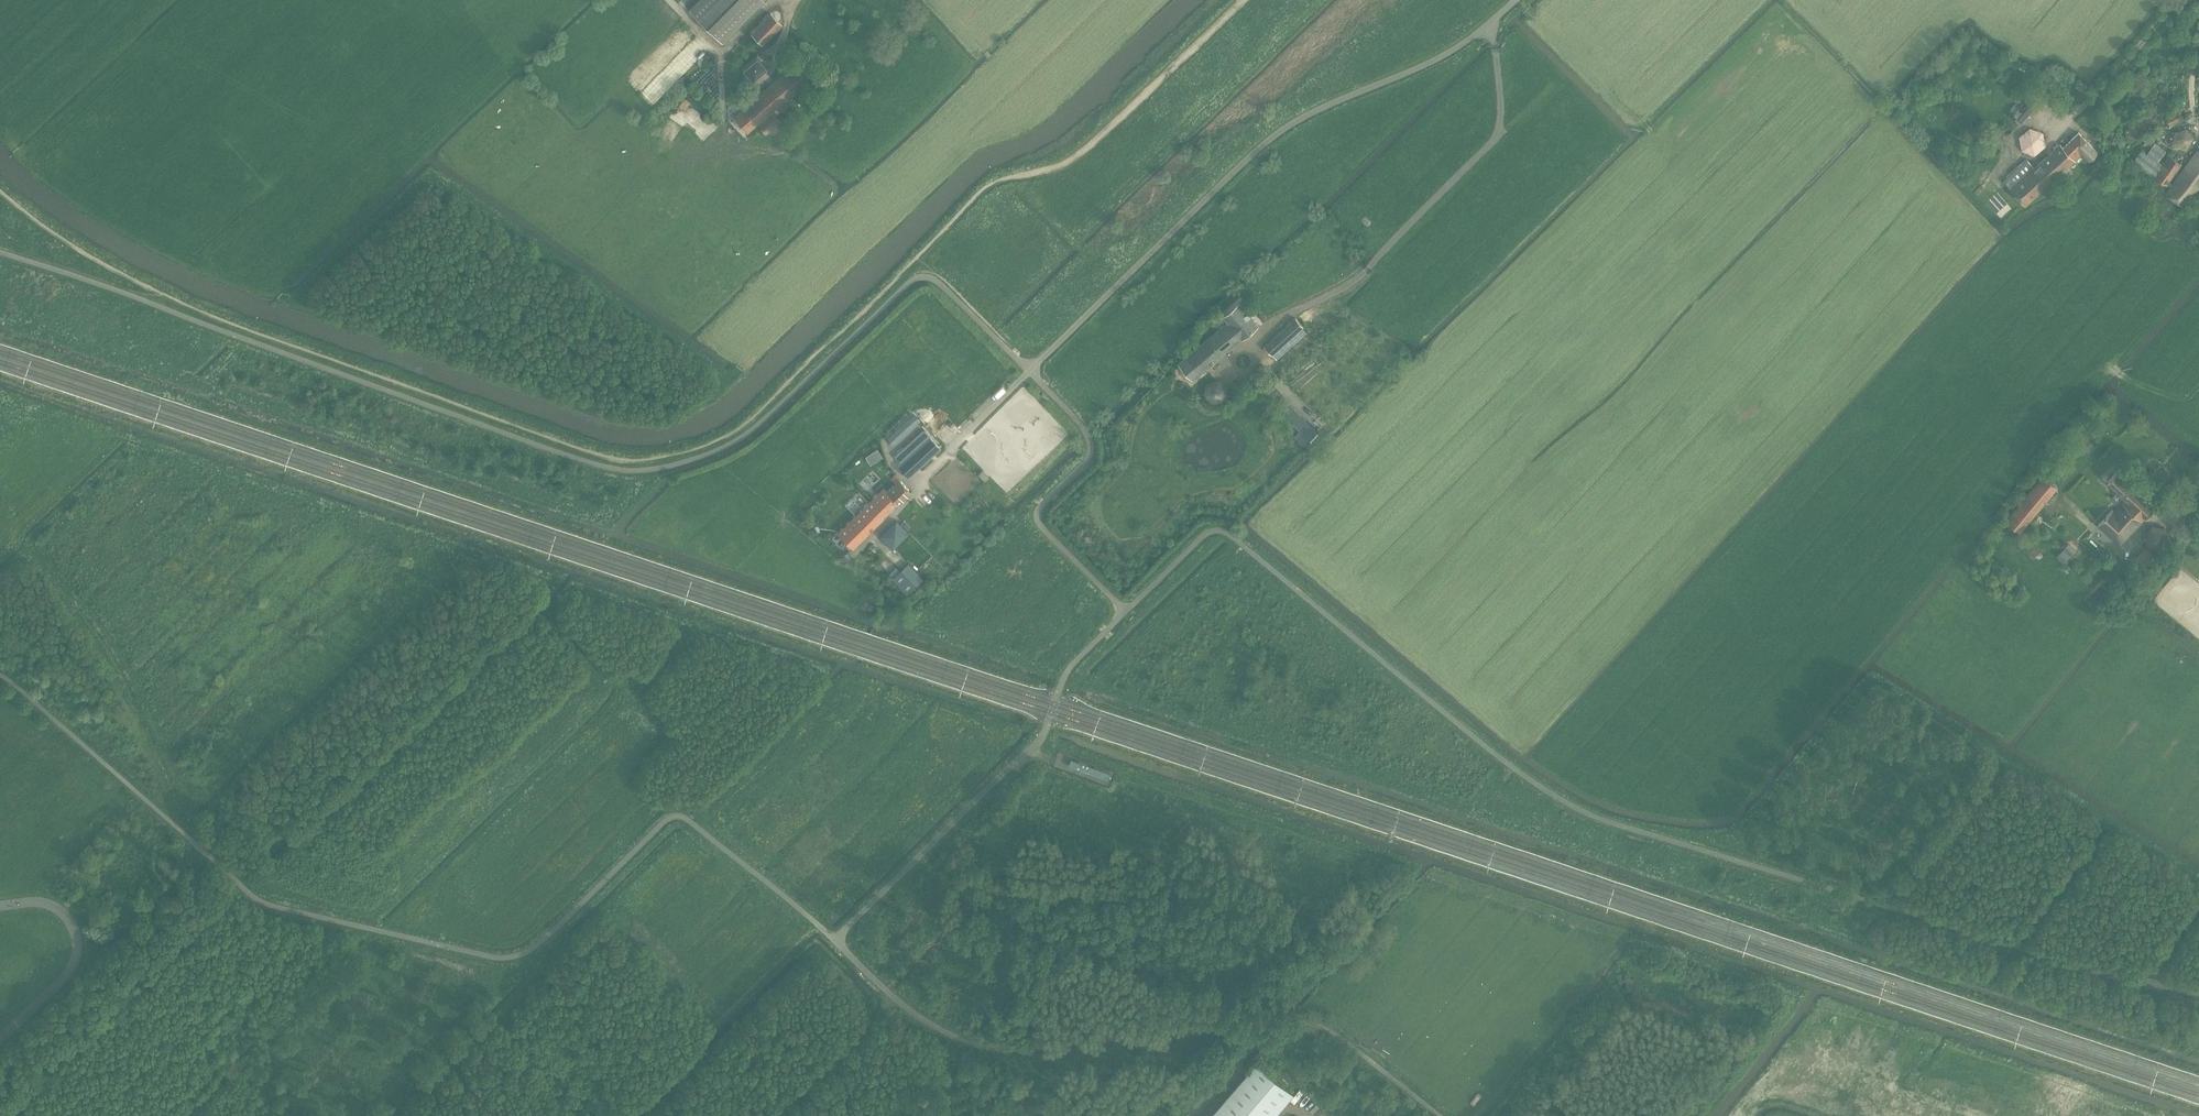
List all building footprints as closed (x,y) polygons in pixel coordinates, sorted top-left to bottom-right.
[(759,5),(764,1),(763,0),(700,0),(689,11),(722,43),(759,5)] [(762,44),(782,24),(770,13),(751,33),(762,44)] [(768,68),(756,54),(742,66),(754,81),(768,68)] [(784,101),(792,94),(793,95),(795,93),(794,92),(812,77),(798,61),(759,95),(754,90),(746,97),(750,102),(734,116),(747,133),(758,124),(765,133),(781,120),(773,111),(776,108),(780,113),(788,106),(784,101)] [(2040,102),(2028,91),(2024,96),(2028,100),(2013,116),(2021,123),(2040,102)] [(2169,123),(2182,122),(2181,113),(2168,114),(2169,123)] [(2005,134),(2007,134),(2009,134),(2010,134),(2011,133),(2012,131),(2012,130),(2012,128),(2012,127),(2011,126),(2010,125),(2008,124),(2007,124),(2005,124),(2004,125),(2003,126),(2002,128),(2002,129),(2002,131),(2003,132),(2004,133),(2005,134)] [(2184,126),(2176,135),(2188,145),(2196,136),(2184,126)] [(2020,137),(2022,150),(2035,155),(2046,146),(2043,132),(2030,128),(2020,137)] [(2089,159),(2097,152),(2079,132),(2063,147),(2060,144),(2057,144),(2054,147),(2054,150),(2034,168),(2027,160),(2003,181),(2025,205),(2051,182),(2052,184),(2054,182),(2052,181),(2061,173),(2063,176),(2070,168),(2068,167),(2083,153),(2089,159)] [(1994,145),(1996,146),(1998,146),(2000,145),(2002,144),(2003,142),(2004,140),(2003,138),(2002,136),(2001,135),(1999,134),(1996,134),(1994,135),(1993,136),(1992,138),(1991,140),(1992,142),(1993,144),(1994,145)] [(2160,159),(2167,149),(2156,141),(2149,152),(2160,159)] [(2197,150),(2166,194),(2182,206),(2198,185),(2198,151),(2197,150)] [(2156,175),(2161,165),(2143,154),(2138,164),(2156,175)] [(2182,164),(2170,155),(2155,176),(2166,184),(2182,164)] [(1193,380),(1259,325),(1240,302),(1223,316),(1228,322),(1179,363),(1193,380)] [(1289,324),(1265,346),(1272,354),(1303,327),(1296,318),(1289,324)] [(1228,386),(1218,377),(1206,381),(1204,393),(1213,402),(1226,398),(1228,386)] [(1318,431),(1285,399),(1277,408),(1300,429),(1295,435),(1305,444),(1318,431)] [(889,437),(894,443),(909,430),(904,424),(889,437)] [(899,467),(908,476),(939,448),(923,430),(895,456),(902,464),(899,467)] [(2084,448),(2089,453),(2095,447),(2090,442),(2084,448)] [(868,453),(872,462),(884,457),(880,448),(868,453)] [(2066,470),(2055,461),(2051,465),(2062,474),(2066,470)] [(2154,507),(2139,493),(2116,472),(2108,481),(2120,493),(2120,494),(2127,500),(2115,513),(2112,509),(2098,525),(2120,544),(2154,507)] [(883,488),(838,533),(853,547),(890,511),(893,511),(897,506),(897,503),(910,491),(895,475),(891,479),(895,484),(887,492),(883,488)] [(2007,519),(2021,531),(2058,488),(2044,476),(2007,519)] [(898,519),(880,534),(893,548),(911,533),(898,519)] [(2152,526),(2143,536),(2148,548),(2161,550),(2168,540),(2164,528),(2152,526)] [(2038,545),(2043,550),(2050,544),(2045,539),(2038,545)] [(2040,553),(2034,547),(2028,553),(2034,560),(2040,553)] [(898,565),(890,573),(909,593),(918,586),(898,565)] [(1112,773),(1071,759),(1069,766),(1109,780),(1112,773)] [(1212,1115),(1277,1115),(1295,1096),(1257,1064),(1212,1115)]
